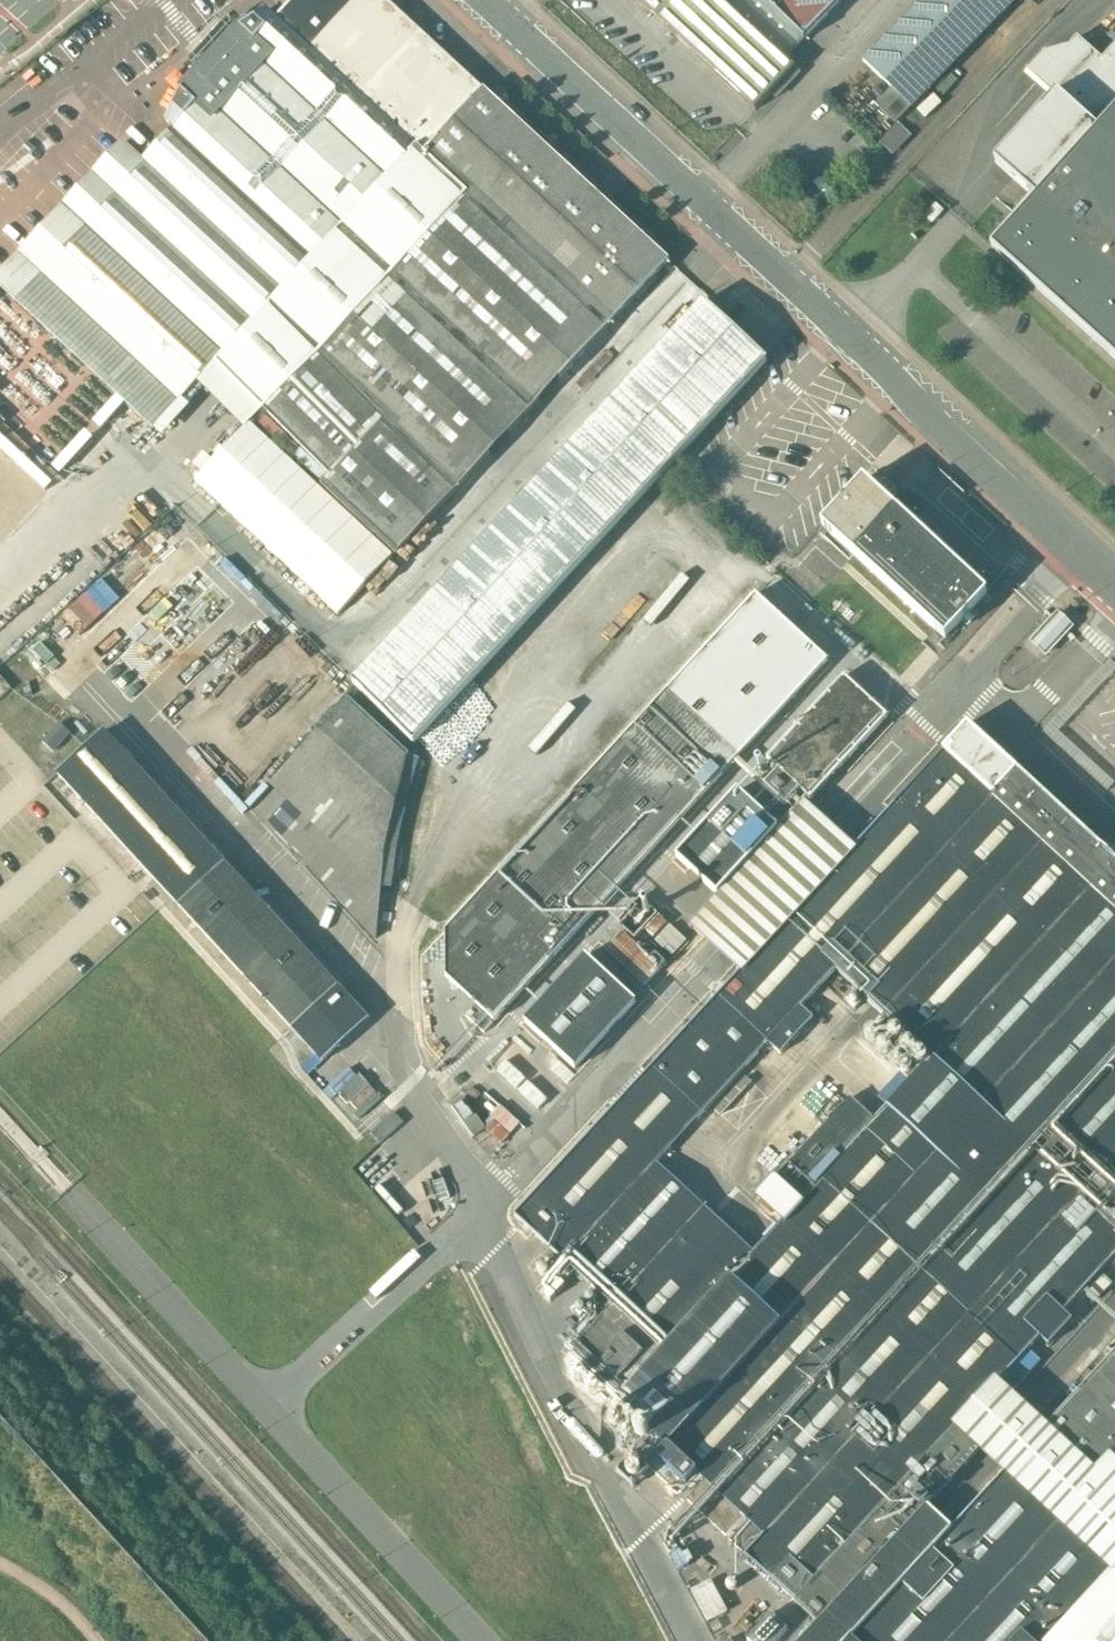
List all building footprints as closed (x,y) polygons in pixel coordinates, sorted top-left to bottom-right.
[(388,0),(293,0),(277,17),(268,9),(241,26),(238,30),(199,72),(180,92),(166,121),(175,129),(145,161),(115,193),(253,321),(270,303),(417,145),(426,153),(485,90),(388,0)] [(753,109),(793,66),(784,58),(722,0),(636,0),(753,109)] [(784,58),(840,0),(722,0),(784,58)] [(864,58),(891,84),(911,104),(1011,0),(919,0),(864,58)] [(189,64),(199,72),(238,30),(228,22),(225,26),(217,19),(186,52),(193,59),(189,64)] [(1101,57),(1076,35),(1066,47),(1046,48),(1026,70),(1051,93),(1056,88),(1098,127),(1114,107),(1114,42),(1101,57)] [(499,84),(489,93),(499,103),(508,92),(499,84)] [(894,123),(911,104),(891,84),(872,102),(894,123)] [(1056,88),(1051,93),(994,159),(1035,196),(1098,127),(1056,88)] [(485,90),(426,153),(610,325),(616,319),(618,322),(624,322),(669,273),(668,268),(665,265),(670,260),(499,103),(489,93),(485,90)] [(1098,127),(1035,196),(992,245),(1114,356),(1114,107),(1098,127)] [(901,122),(885,140),(898,151),(914,133),(901,122)] [(145,161),(125,142),(0,276),(0,287),(153,428),(197,381),(216,361),(253,321),(115,193),(145,161)] [(384,417),(330,476),(321,485),(397,555),(610,325),(426,153),(417,145),(270,303),(384,417)] [(764,357),(703,297),(350,677),(415,739),(764,357)] [(270,303),(253,321),(216,361),(263,408),(330,476),(384,417),(270,303)] [(244,428),(263,408),(216,361),(197,381),(244,428)] [(393,555),(250,422),(196,481),(339,614),(393,555)] [(48,487),(0,442),(0,538),(48,487)] [(873,474),(865,482),(888,503),(896,494),(897,484),(885,472),(873,474)] [(865,482),(860,477),(818,523),(852,553),(893,508),(888,503),(865,482)] [(893,508),(852,553),(943,636),(986,590),(893,508)] [(827,660),(753,592),(444,926),(445,976),(473,1000),(493,1018),(827,660)] [(1070,624),(1054,609),(1028,638),(1043,653),(1070,624)] [(884,713),(842,674),(765,756),(776,767),(796,786),(808,796),(884,713)] [(0,676),(0,698),(11,688),(0,676)] [(417,759),(346,696),(266,783),(301,816),(282,837),(375,938),(379,885),(391,885),(398,826),(409,784),(417,759)] [(68,734),(59,721),(40,738),(50,750),(68,734)] [(1050,1342),(1072,1318),(1061,1308),(1114,1251),(1114,862),(964,723),(857,838),(741,963),(510,1212),(612,1306),(658,1349),(614,1396),(664,1442),(697,1472),(703,1478),(747,1518),(729,1538),(816,1619),(979,1443),(955,1421),(1003,1370),(1039,1331),(1050,1342)] [(351,1000),(100,729),(55,772),(321,1061),(340,1046),(370,1019),(351,1000)] [(796,786),(776,767),(761,782),(781,800),(796,786)] [(716,893),(701,879),(678,906),(720,945),(741,963),(857,838),(834,818),(808,796),(796,786),(781,800),(764,816),(776,828),(716,893)] [(764,816),(736,790),(675,855),(701,879),(716,893),(776,828),(764,816)] [(655,911),(638,896),(616,920),(632,935),(655,911)] [(685,937),(668,921),(652,937),(669,954),(685,937)] [(694,947),(685,937),(669,954),(655,968),(664,977),(694,947)] [(638,1002),(587,956),(527,1022),(577,1068),(638,1002)] [(481,1031),(493,1018),(473,1000),(461,1012),(481,1031)] [(548,1096),(505,1055),(493,1067),(537,1108),(548,1096)] [(380,1095),(358,1070),(336,1090),(358,1115),(380,1095)] [(460,1095),(447,1103),(469,1133),(480,1124),(460,1095)] [(402,1120),(390,1108),(367,1130),(379,1143),(402,1120)] [(658,1349),(612,1306),(568,1353),(614,1396),(658,1349)] [(1041,1426),(1092,1474),(1114,1449),(1114,1349),(1094,1371),(1084,1381),(1051,1416),(1041,1426)] [(1075,1373),(1084,1381),(1094,1371),(1085,1363),(1075,1373)] [(979,1443),(1005,1465),(1111,1570),(1114,1573),(1114,1449),(1092,1474),(1041,1426),(1051,1416),(1003,1370),(955,1421),(979,1443)] [(697,1472),(664,1442),(655,1451),(688,1481),(697,1472)] [(688,1481),(655,1451),(644,1463),(677,1494),(688,1481)] [(1005,1465),(850,1635),(856,1640),(1045,1640),(1111,1570),(1005,1465)] [(747,1518),(703,1478),(685,1498),(729,1538),(747,1518)] [(1045,1640),(1114,1640),(1114,1573),(1111,1570),(1045,1640)] [(749,1638),(752,1640),(776,1640),(788,1629),(772,1614),(749,1638)]
